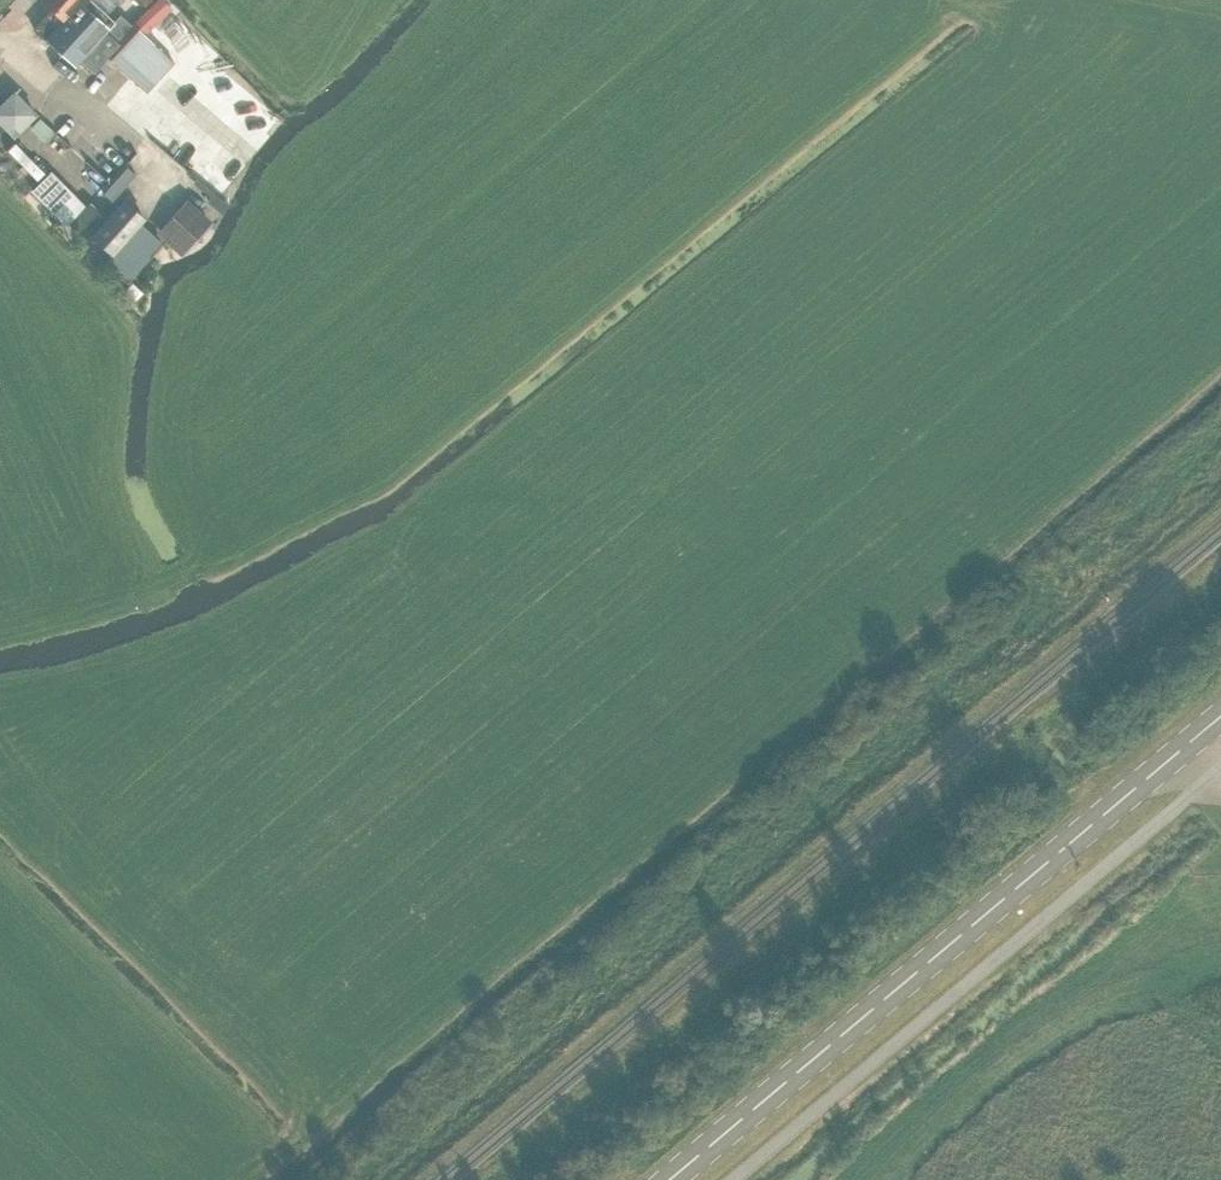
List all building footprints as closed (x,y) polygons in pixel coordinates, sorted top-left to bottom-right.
[(91,0),(43,0),(41,1),(52,11),(34,31),(75,68),(81,61),(94,73),(108,58),(147,93),(174,63),(133,25),(132,25),(120,14),(113,21),(91,0)] [(37,114),(13,90),(0,104),(0,124),(14,137),(37,114)] [(45,142),(55,131),(39,118),(30,129),(45,142)] [(168,125),(154,136),(180,169),(194,159),(168,125)] [(29,139),(14,152),(37,178),(52,165),(29,139)] [(33,189),(70,224),(90,204),(52,168),(33,189)] [(190,197),(157,232),(184,256),(217,221),(190,197)] [(127,283),(163,243),(142,224),(147,219),(125,199),(91,237),(111,255),(104,262),(127,283)]
